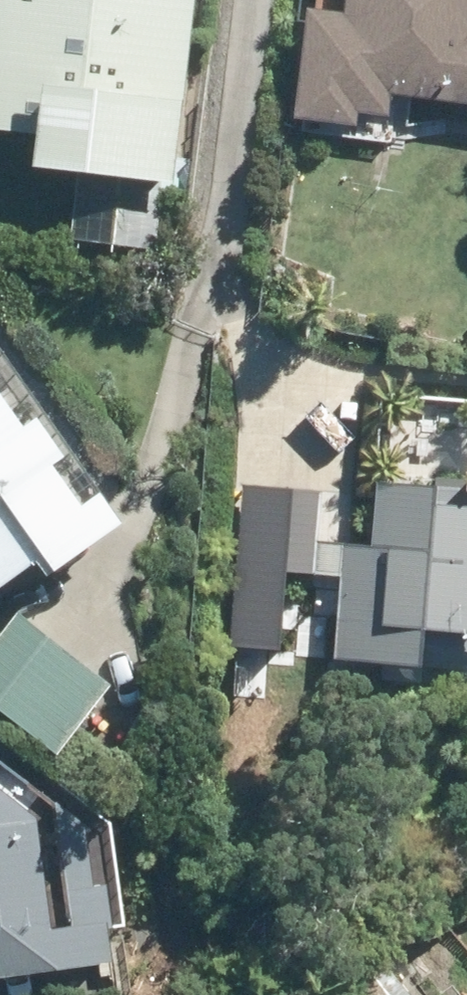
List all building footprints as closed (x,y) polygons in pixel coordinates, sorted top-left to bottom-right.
[(69,171),(63,239),(147,247),(152,179),(159,180),(165,105),(174,105),(182,0),(0,0),(0,130),(24,132),(21,167),(69,171)] [(332,16),(298,13),(286,119),(348,126),(350,111),(379,115),(382,94),(466,104),(466,0),(334,0),(332,16)] [(27,561),(32,572),(106,524),(86,494),(65,508),(37,464),(49,456),(24,418),(3,432),(0,428),(0,578),(27,561)] [(330,655),(402,664),(406,627),(432,630),(431,647),(466,650),(466,493),(372,481),(364,549),(310,542),(315,494),(242,485),(222,643),(270,648),(278,571),(340,578),(330,655)] [(0,619),(0,718),(45,752),(96,685),(4,614),(0,619)] [(93,926),(100,926),(95,883),(82,885),(74,825),(0,770),(0,977),(98,963),(93,926)] [(353,984),(362,994),(400,994),(379,965),(353,984)]
